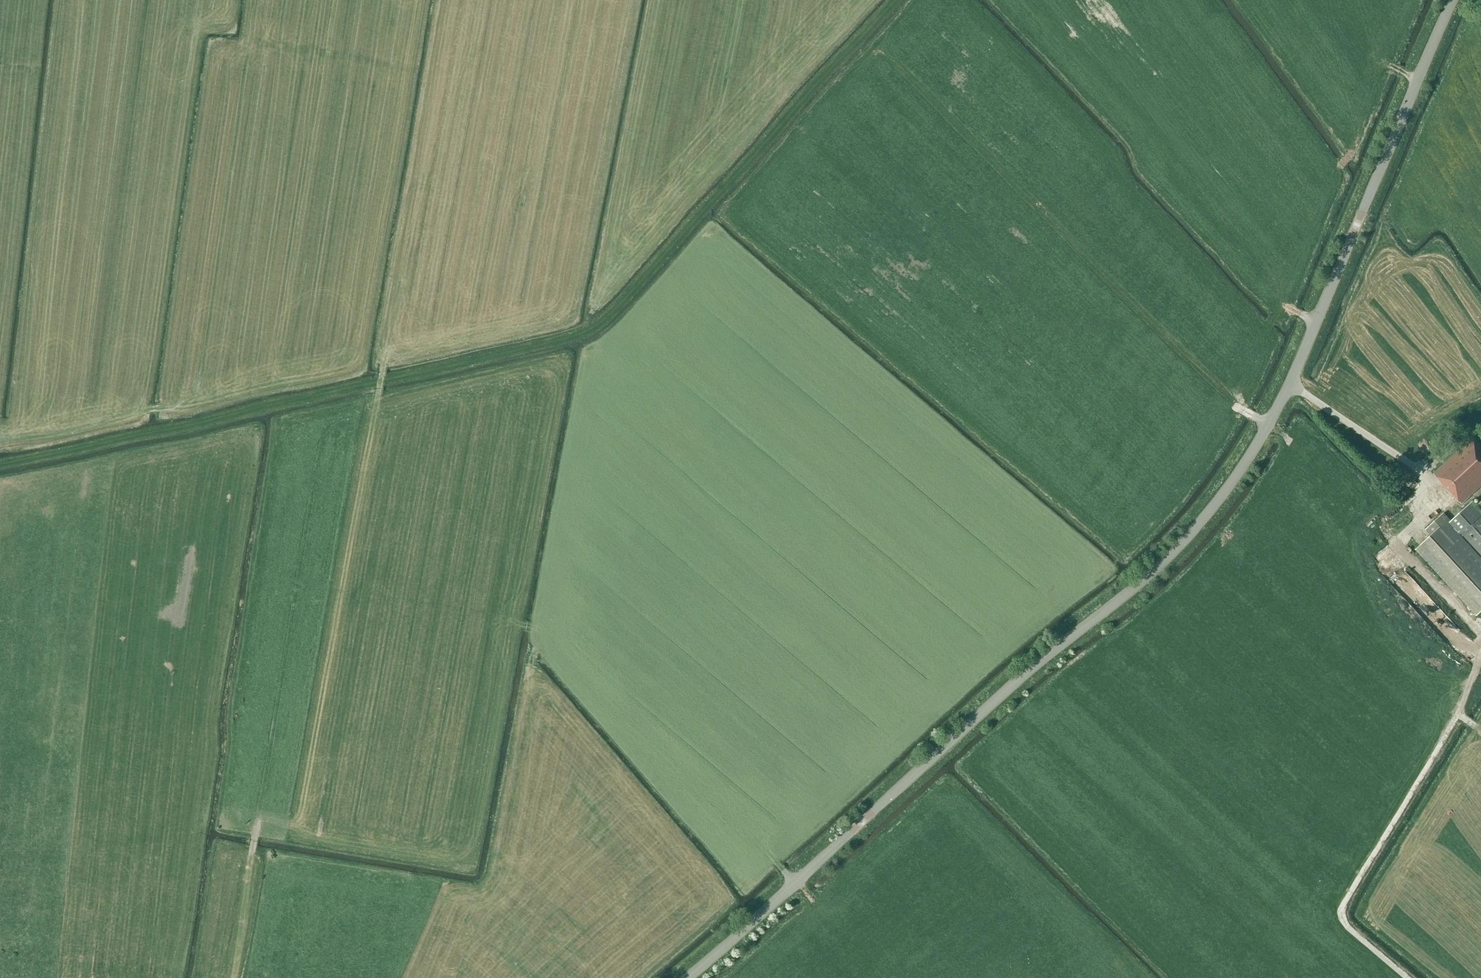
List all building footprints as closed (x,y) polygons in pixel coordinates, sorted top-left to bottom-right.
[(1446,489),(1461,505),(1480,486),(1480,447),(1474,439),(1461,451),(1460,449),(1435,473),(1448,487),(1446,489)] [(1399,478),(1409,487),(1417,478),(1406,469),(1399,478)] [(1471,503),(1452,521),(1444,513),(1425,530),(1432,536),(1417,550),(1477,615),(1480,612),(1480,514),(1471,503)]
